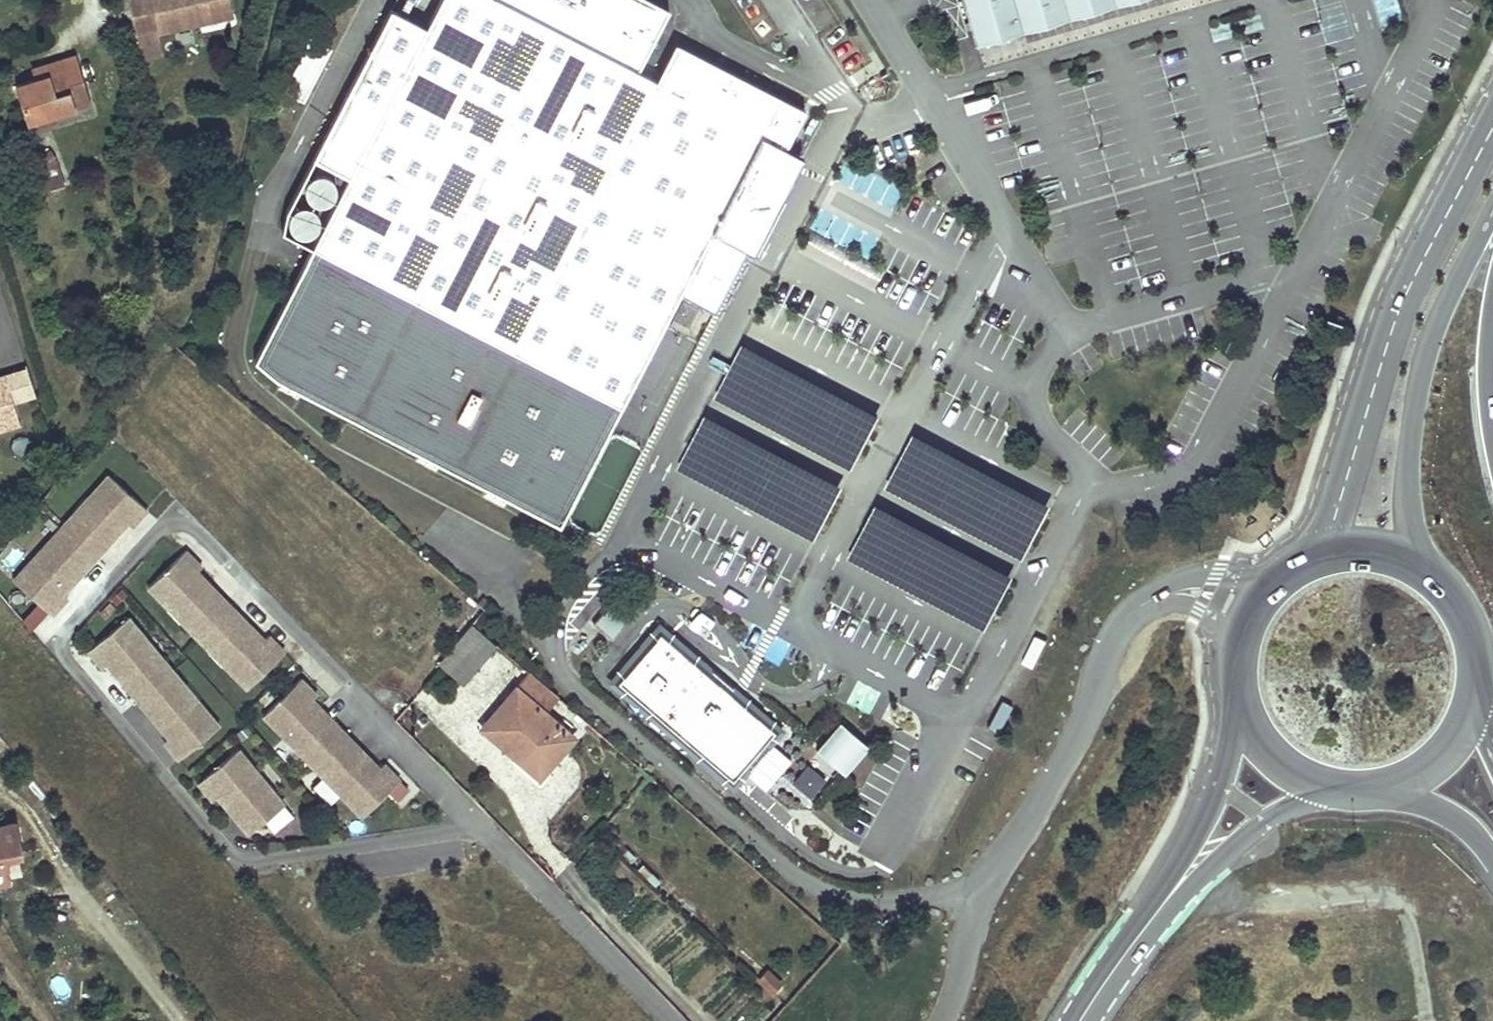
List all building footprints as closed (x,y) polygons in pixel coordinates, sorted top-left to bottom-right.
[(157,0),(133,0),(139,26),(156,22),(162,21),(157,0)] [(162,21),(163,26),(235,8),(233,0),(157,0),(162,21)] [(311,244),(252,356),(273,375),(556,524),(660,324),(676,293),(712,312),(745,248),(711,230),(744,167),(759,136),(784,148),(804,110),(676,43),(656,80),(638,71),(670,10),(650,0),(439,0),(426,25),(408,15),(392,7),(285,206),(280,228),(311,244)] [(975,43),(1126,0),(963,0),(975,43)] [(156,22),(139,26),(146,53),(163,49),(156,22)] [(35,79),(17,84),(28,120),(56,111),(92,100),(77,51),(41,62),(46,75),(35,79)] [(46,75),(41,62),(31,65),(35,79),(46,75)] [(56,111),(28,120),(30,127),(58,118),(56,111)] [(788,150),(784,148),(759,136),(744,167),(711,230),(745,248),(749,250),(753,251),(795,170),(801,158),(788,150)] [(50,157),(42,160),(51,188),(69,181),(59,154),(53,148),(49,152),(50,157)] [(879,414),(747,346),(721,398),(852,466),(879,414)] [(0,378),(0,430),(21,424),(16,406),(35,399),(26,370),(6,376),(0,378)] [(817,538),(843,487),(710,419),(684,470),(817,538)] [(1053,504),(914,431),(886,484),(1025,557),(1053,504)] [(147,509),(109,474),(87,497),(95,504),(81,520),(73,513),(61,527),(94,557),(107,543),(100,537),(110,526),(117,532),(127,522),(131,526),(147,509)] [(81,520),(95,504),(87,497),(73,513),(81,520)] [(1012,575),(876,504),(849,555),(985,627),(1012,575)] [(107,543),(117,532),(110,526),(100,537),(107,543)] [(94,557),(61,527),(48,540),(56,547),(42,563),(34,556),(13,579),(40,604),(49,612),(51,614),(66,597),(62,592),(72,582),(66,576),(76,565),(82,571),(94,557)] [(42,563),(56,547),(48,540),(34,556),(42,563)] [(198,637),(230,605),(217,592),(211,598),(201,588),(207,582),(197,571),(201,567),(185,550),(148,586),(170,608),(178,601),(192,616),(185,623),(198,637)] [(72,582),(82,571),(76,565),(66,576),(72,582)] [(217,592),(207,582),(201,588),(211,598),(217,592)] [(612,595),(592,618),(612,634),(631,612),(612,595)] [(192,616),(178,601),(170,608),(185,623),(192,616)] [(49,612),(40,604),(24,621),(33,629),(49,612)] [(264,640),(254,629),(247,635),(237,625),(243,619),(230,605),(198,637),(211,650),(218,643),(233,658),(226,665),(247,688),(284,652),(268,635),(264,640)] [(153,664),(140,647),(148,641),(128,617),(88,650),(103,667),(108,663),(117,675),(124,669),(133,681),(127,686),(138,700),(173,672),(161,657),(153,664)] [(254,629),(243,619),(237,625),(247,635),(254,629)] [(495,644),(472,623),(440,662),(463,682),(495,644)] [(639,654),(619,676),(734,775),(741,767),(777,726),(738,693),(662,627),(651,639),(648,636),(633,648),(639,654)] [(161,657),(148,641),(140,647),(153,664),(161,657)] [(233,658),(218,643),(211,650),(226,665),(233,658)] [(133,681),(124,669),(117,675),(127,686),(133,681)] [(191,709),(177,692),(185,686),(173,672),(138,700),(150,714),(157,709),(166,720),(160,726),(169,737),(164,741),(179,759),(219,726),(199,702),(191,709)] [(544,773),(574,738),(544,712),(557,696),(529,673),(481,728),(516,759),(522,753),(544,773)] [(313,765),(345,733),(332,719),(326,726),(315,715),(322,709),(312,698),(316,694),(300,678),(263,713),(285,736),(293,729),(307,744),(300,752),(313,765)] [(199,702),(185,686),(177,692),(191,709),(199,702)] [(166,720),(157,709),(150,714),(160,726),(166,720)] [(332,719),(322,709),(315,715),(326,726),(332,719)] [(810,750),(839,775),(863,748),(834,722),(813,747),(810,750)] [(307,744),(293,729),(285,736),(300,752),(307,744)] [(379,767),(368,757),(362,763),(352,752),(358,746),(345,733),(313,765),(326,778),(333,771),(348,786),(340,793),(362,816),(399,780),(383,763),(379,767)] [(368,757),(358,746),(352,752),(362,763),(368,757)] [(264,796),(250,780),(258,773),(238,749),(198,782),(213,800),(218,796),(227,807),(234,801),(244,813),(237,819),(249,833),(284,804),(271,789),(264,796)] [(522,753),(516,759),(539,779),(544,773),(522,753)] [(808,765),(791,785),(812,803),(829,783),(808,765)] [(348,786),(333,771),(326,778),(340,793),(348,786)] [(271,789),(258,773),(250,780),(264,796),(271,789)] [(244,813),(234,801),(227,807),(237,819),(244,813)] [(5,873),(0,848),(16,845),(11,816),(0,818),(0,874),(5,873)] [(767,969),(756,983),(774,998),(785,985),(767,969)] [(0,988),(0,1004),(9,997),(1,987),(0,988)]
